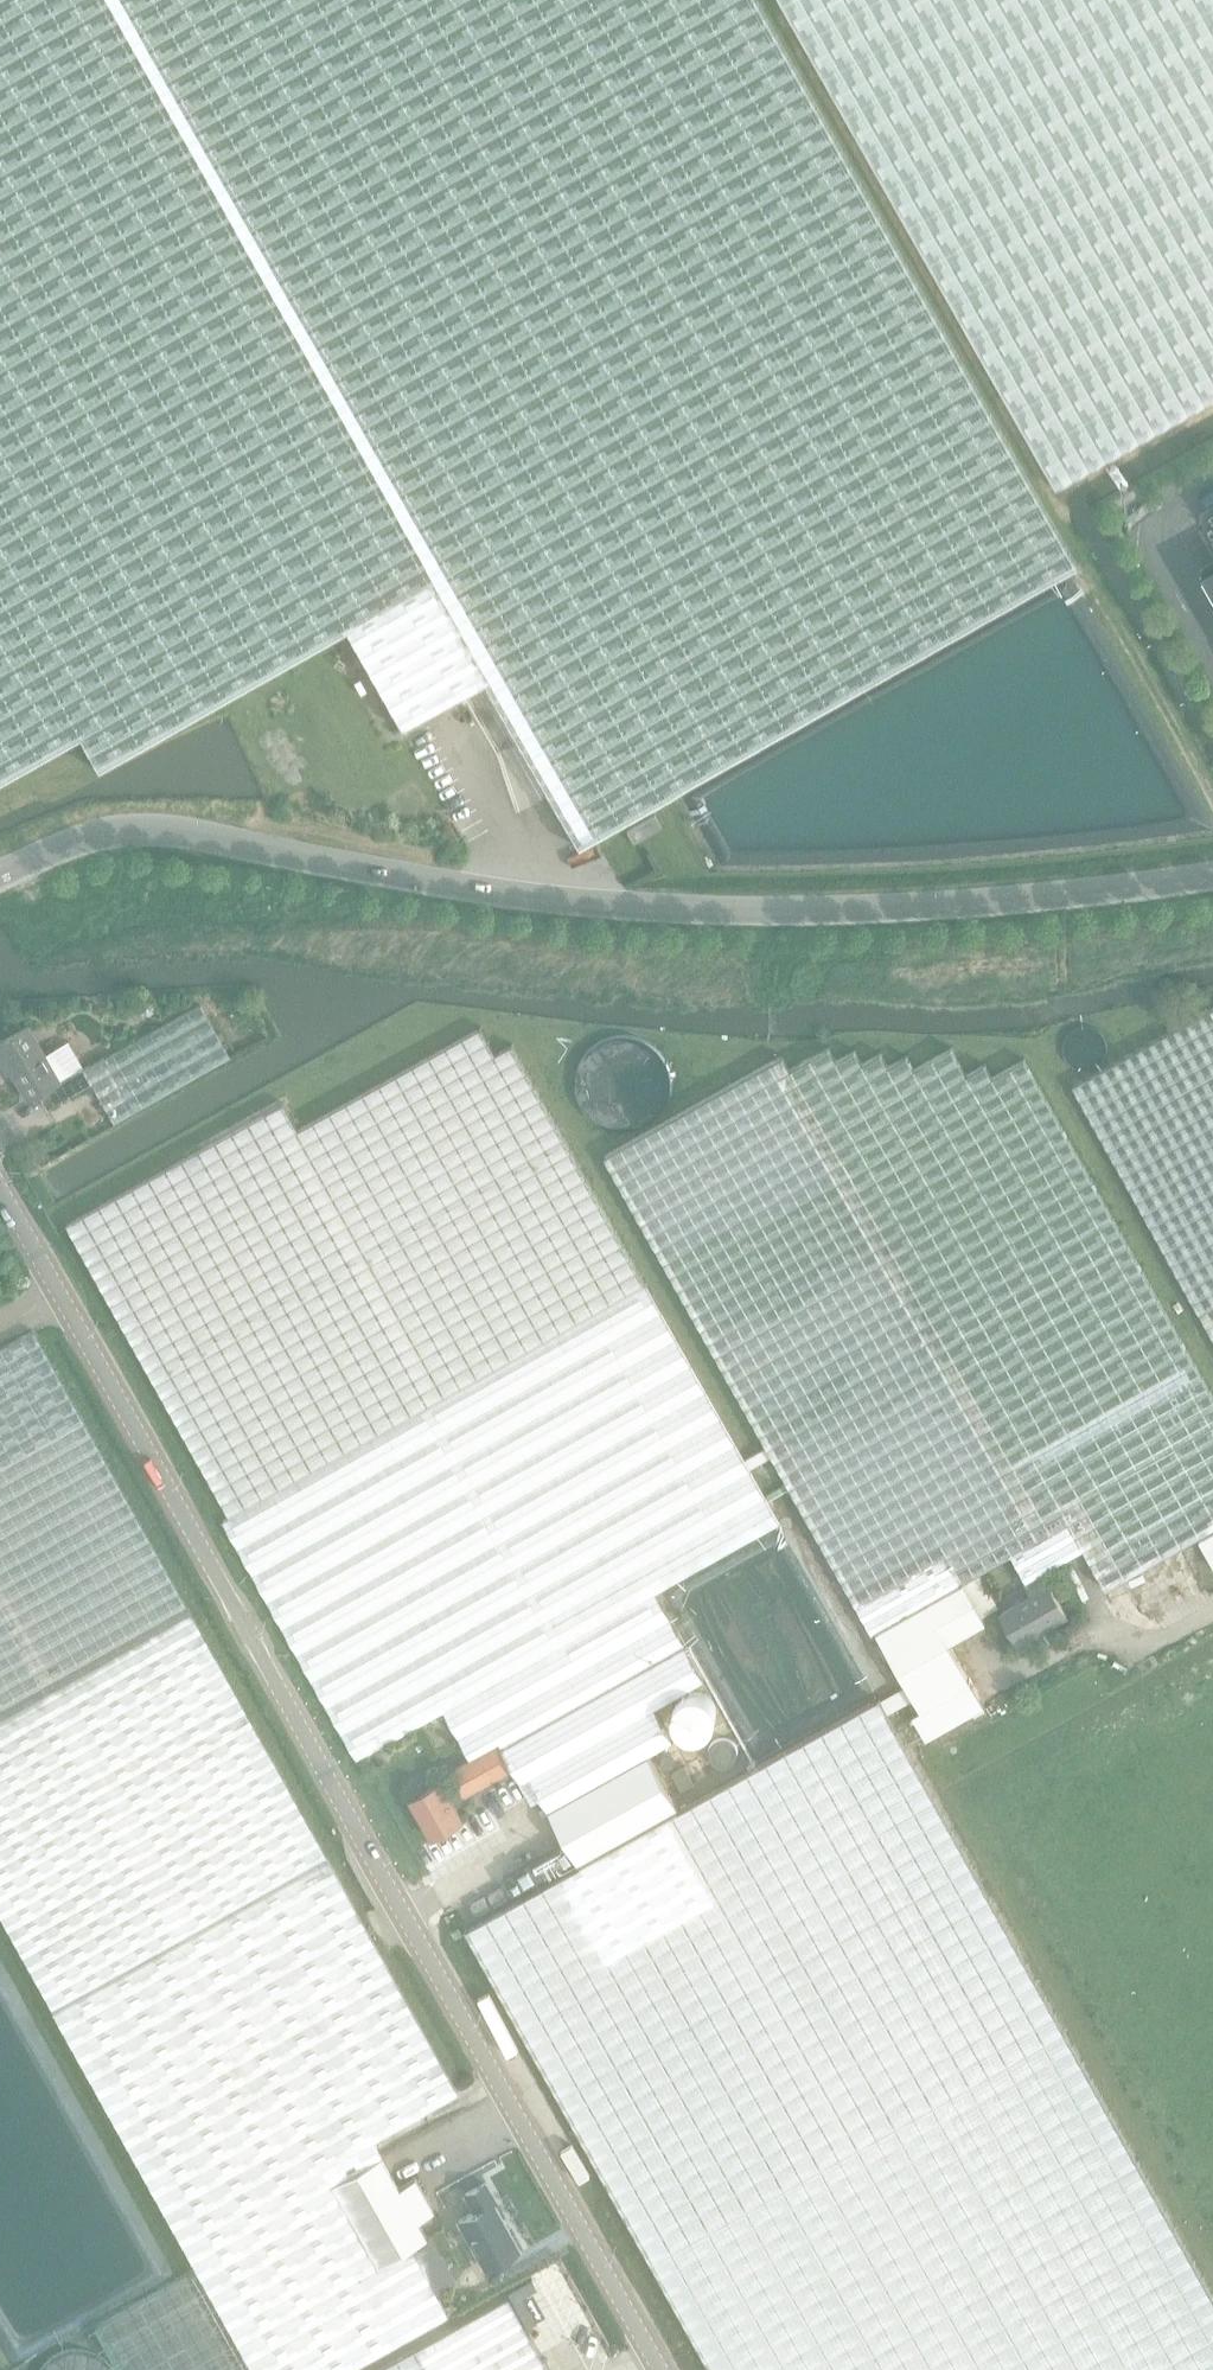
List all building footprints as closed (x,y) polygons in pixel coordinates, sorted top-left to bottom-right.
[(78,734),(97,767),(345,627),(401,726),(483,679),(577,845),(1074,564),(754,0),(0,0),(0,779),(78,734)] [(1052,483),(1212,393),(1212,0),(778,0),(1052,483)] [(1203,569),(1212,587),(1212,563),(1203,569)] [(625,831),(632,844),(661,827),(654,814),(625,831)] [(124,1045),(84,1069),(67,1040),(44,1054),(27,1025),(0,1040),(0,1061),(2,1065),(6,1062),(26,1097),(37,1090),(47,1106),(89,1081),(113,1123),(227,1058),(196,1003),(124,1045)] [(1073,1085),(1087,1111),(1093,1121),(1212,1338),(1212,1007),(1073,1085)] [(1103,1035),(1100,1032),(1098,1029),(1094,1027),(1091,1026),(1087,1025),(1084,1025),(1080,1026),(1076,1027),(1073,1029),(1070,1031),(1068,1034),(1065,1037),(1064,1040),(1063,1044),(1063,1047),(1063,1051),(1064,1055),(1066,1058),(1068,1061),(1070,1064),(1073,1066),(1077,1068),(1080,1069),(1084,1069),(1088,1069),(1091,1068),(1095,1067),(1098,1065),(1101,1062),(1103,1059),(1105,1056),(1106,1053),(1107,1049),(1107,1045),(1106,1041),(1105,1038),(1103,1035)] [(66,1223),(228,1511),(220,1515),(355,1757),(443,1709),(471,1757),(497,1741),(512,1767),(519,1779),(528,1774),(580,1863),(466,1927),(714,2369),(1212,2369),(1212,2296),(878,1696),(679,1808),(646,1752),(672,1737),(653,1705),(702,1677),(655,1591),(778,1521),(510,1045),(495,1053),(480,1027),(298,1128),(283,1102),(66,1223)] [(662,1054),(657,1048),(651,1043),(644,1039),(636,1036),(628,1034),(620,1034),(612,1035),(605,1038),(597,1041),(591,1046),(585,1052),(581,1059),(578,1066),(576,1074),(575,1082),(576,1090),(578,1098),(581,1106),(586,1112),(591,1118),(598,1123),(605,1127),(613,1129),(621,1130),(630,1130),(638,1128),(645,1125),(652,1120),(658,1115),(663,1108),(667,1101),(670,1093),(671,1085),(671,1077),(669,1069),(666,1061),(662,1054)] [(1009,1552),(1067,1520),(1082,1547),(1104,1586),(1212,1525),(1212,1397),(1023,1059),(991,1077),(984,1064),(965,1074),(950,1048),(913,1069),(905,1055),(887,1066),(879,1053),(861,1063),(853,1050),(835,1060),(827,1047),(788,1069),(781,1056),(603,1156),(871,1628),(873,1627),(910,1693),(921,1709),(912,1714),(926,1739),(984,1706),(970,1681),(947,1641),(985,1620),(981,1613),(995,1605),(976,1571),(1009,1552)] [(190,1616),(31,1330),(0,1347),(0,1716),(190,1616)] [(1024,1579),(1082,1547),(1067,1520),(1009,1552),(1024,1579)] [(1212,1566),(1212,1533),(1199,1541),(1212,1566)] [(1017,1642),(1066,1615),(1042,1573),(1025,1583),(1031,1593),(1000,1611),(1017,1642)] [(0,1716),(0,1917),(51,2008),(251,2369),(343,2369),(445,2313),(408,2245),(424,2236),(415,2220),(431,2211),(413,2178),(396,2187),(369,2138),(455,2091),(190,1616),(0,1716)] [(471,1757),(450,1768),(454,1775),(466,1794),(512,1767),(497,1741),(471,1757)] [(441,1780),(409,1798),(431,1837),(463,1819),(455,1804),(467,1797),(466,1794),(454,1775),(442,1782),(441,1780)] [(564,1840),(504,1875),(513,1890),(573,1855),(564,1840)] [(501,1886),(488,1893),(493,1904),(507,1896),(501,1886)] [(483,1895),(470,1903),(476,1913),(489,1906),(483,1895)] [(483,2267),(516,2249),(490,2202),(493,2201),(482,2182),(463,2193),(472,2210),(456,2219),(483,2267)] [(506,2296),(372,2369),(547,2369),(506,2296)] [(110,2361),(104,2357),(98,2353),(91,2350),(84,2349),(76,2349),(69,2350),(62,2352),(56,2355),(50,2360),(45,2365),(41,2369),(116,2369),(114,2367),(110,2361)]
